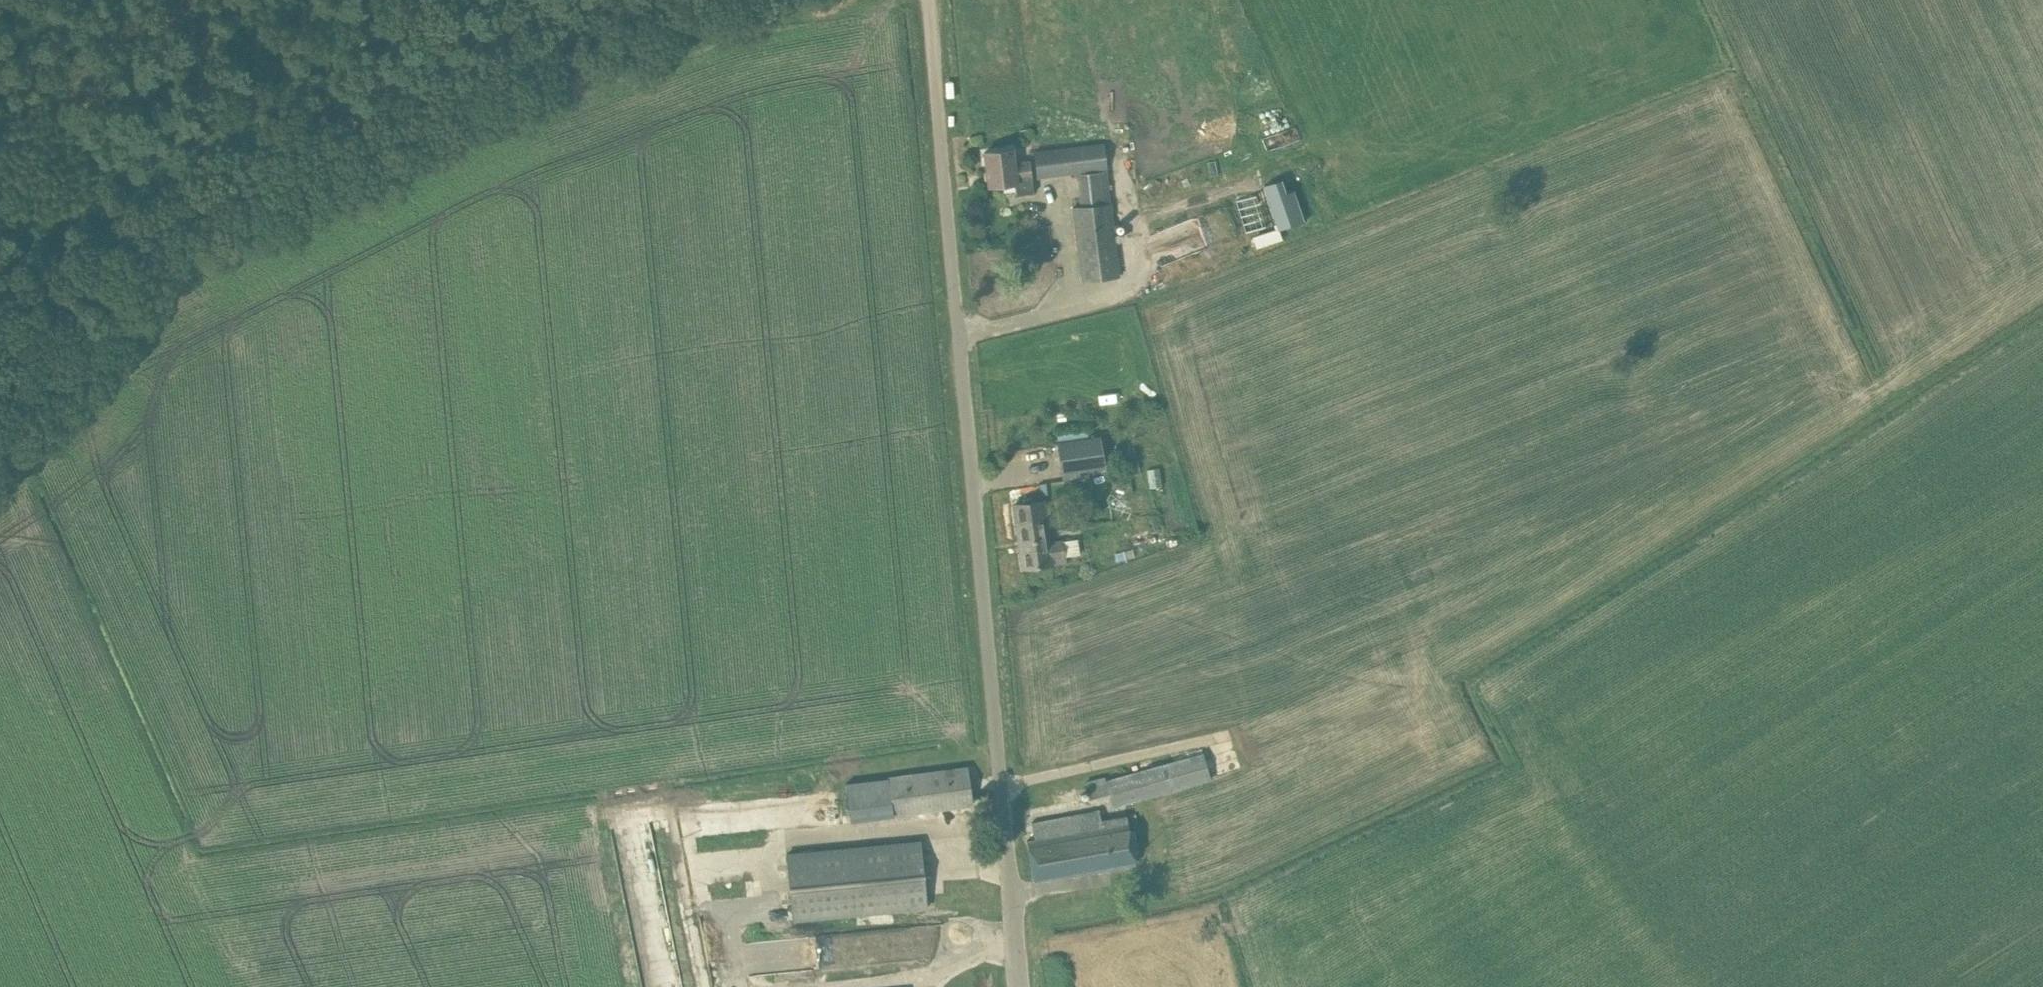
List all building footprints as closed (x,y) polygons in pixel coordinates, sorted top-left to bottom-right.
[(1073,207),(1082,280),(1119,275),(1110,203),(1107,170),(1103,143),(1033,152),(1037,179),(1076,174),(1080,206),(1073,207)] [(988,186),(1008,183),(1015,183),(1017,195),(1033,193),(1032,177),(1030,161),(1014,163),(1013,149),(1004,149),(984,152),(988,186)] [(1264,184),(1280,229),(1306,220),(1295,188),(1288,190),(1284,177),(1264,184)] [(1280,226),(1254,234),(1258,247),(1284,239),(1280,226)] [(1088,437),(1057,441),(1062,474),(1080,471),(1093,470),(1088,437)] [(1024,503),(1014,504),(1019,537),(1020,546),(1023,567),(1043,564),(1065,561),(1064,556),(1080,554),(1078,539),(1062,541),(1049,542),(1043,500),(1033,502),(1032,497),(1023,498),(1024,503)] [(1113,806),(1132,801),(1210,780),(1203,755),(1130,773),(1106,780),(1105,777),(1085,782),(1090,798),(1109,793),(1113,806)] [(888,778),(893,813),(893,814),(973,804),(968,767),(888,778)] [(1034,881),(1054,878),(1133,866),(1125,817),(1101,820),(1099,810),(1032,822),(1034,839),(1027,840),(1034,881)] [(793,920),(927,907),(920,841),(787,854),(793,920)] [(978,874),(942,875),(942,897),(979,896),(978,874)]
